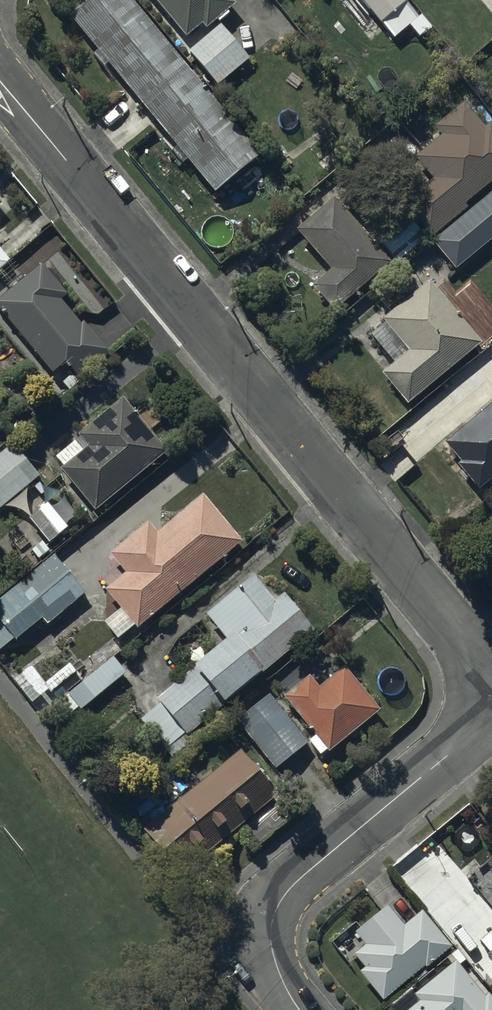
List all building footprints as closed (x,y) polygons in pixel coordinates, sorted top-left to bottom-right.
[(134,0),(92,0),(70,17),(96,50),(91,54),(103,69),(109,65),(174,147),(171,151),(182,164),(186,161),(214,195),(260,157),(134,0)] [(159,6),(149,15),(164,34),(175,25),(186,38),(202,25),(206,30),(216,21),(218,24),(228,16),(225,12),(233,5),(229,0),(154,0),(159,6)] [(393,40),(404,31),(392,16),(407,4),(404,0),(360,0),(393,40)] [(220,26),(188,52),(217,86),(249,59),(220,26)] [(430,238),(467,209),(464,205),(491,182),(491,126),(490,123),(484,128),(464,103),(433,127),(441,137),(414,157),(432,179),(401,203),(430,238)] [(432,242),(455,271),(491,240),(491,192),(432,242)] [(390,263),(334,198),(296,231),(331,272),(313,288),(334,312),(390,263)] [(426,239),(403,212),(373,236),(396,263),(426,239)] [(9,262),(0,251),(0,270),(9,262)] [(42,266),(0,300),(0,312),(52,376),(65,365),(77,380),(110,353),(84,321),(80,325),(60,301),(68,295),(61,287),(63,286),(51,270),(47,273),(42,266)] [(481,344),(430,282),(380,320),(383,323),(369,334),(393,364),(380,374),(406,406),(481,344)] [(63,468),(60,470),(94,512),(166,452),(122,399),(77,436),(79,438),(55,458),(63,468)] [(444,445),(459,463),(456,466),(478,492),(491,480),(491,404),(444,445)] [(10,445),(0,454),(0,509),(37,478),(46,488),(59,476),(48,463),(37,473),(12,444),(10,445)] [(103,623),(119,642),(241,544),(202,495),(156,533),(147,522),(109,555),(125,574),(105,591),(120,609),(103,623)] [(67,528),(47,504),(28,519),(48,544),(67,528)] [(41,621),(46,626),(86,593),(54,554),(0,598),(0,654),(41,621)] [(204,616),(208,620),(197,630),(214,650),(156,700),(160,705),(141,721),(172,759),(194,741),(189,736),(313,631),(262,570),(204,616)] [(82,680),(60,701),(70,714),(77,708),(80,711),(124,675),(110,657),(82,680)] [(60,701),(82,680),(69,665),(44,685),(27,665),(11,679),(40,716),(60,701)] [(310,677),(283,698),(315,737),(308,741),(319,756),(326,751),(328,753),(379,712),(344,668),(319,688),(310,677)] [(237,719),(275,771),(308,744),(271,694),(237,719)] [(275,796),(240,752),(142,831),(178,877),(275,796)] [(358,973),(383,1002),(423,967),(425,970),(451,948),(421,912),(403,927),(387,908),(355,934),(364,945),(353,955),(364,968),(358,973)] [(409,1009),(491,1009),(491,998),(489,994),(484,998),(455,962),(414,995),(419,1001),(409,1009)]
